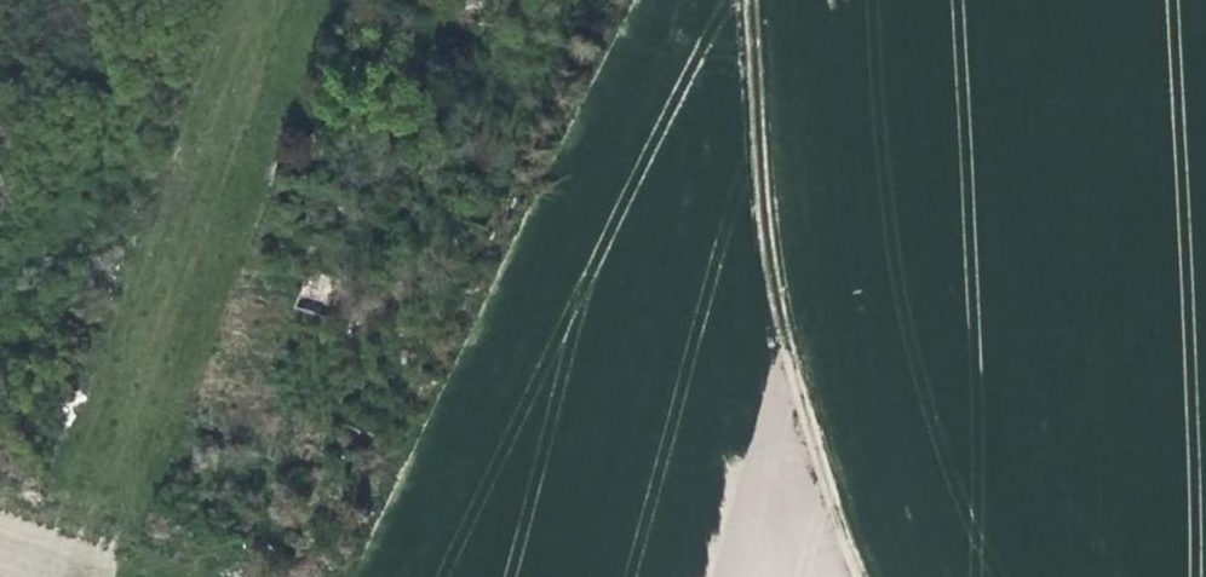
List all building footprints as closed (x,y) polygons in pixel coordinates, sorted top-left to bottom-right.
[(310,275),(305,295),(325,300),(330,280),(310,275)]
